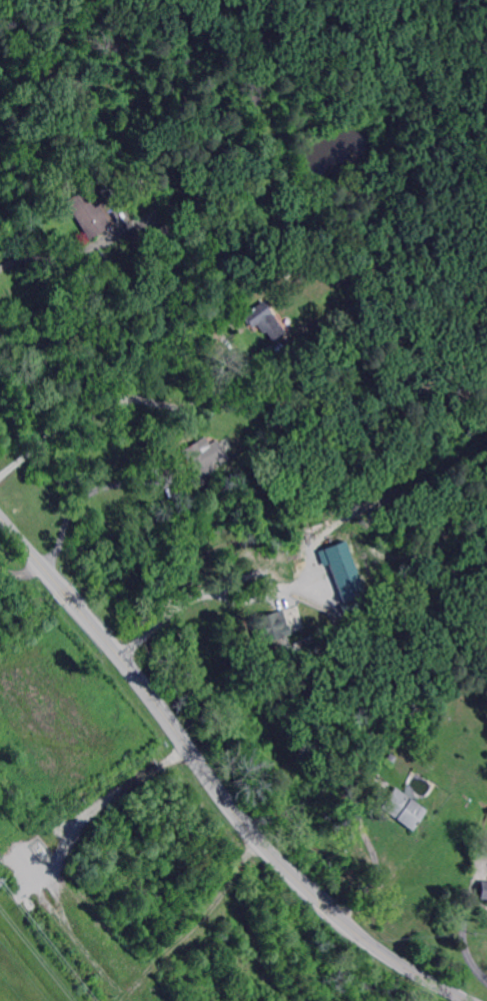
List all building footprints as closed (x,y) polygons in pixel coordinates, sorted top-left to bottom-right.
[(96,207),(103,203),(108,211),(115,223),(108,227),(109,229),(106,230),(90,240),(67,201),(86,189),(96,207)] [(163,244),(155,231),(167,223),(175,235),(163,244)] [(287,273),(281,268),(286,262),(292,267),(287,273)] [(284,334),(272,343),(264,332),(260,334),(254,325),(252,327),(243,316),(261,302),(269,313),(270,313),(284,334)] [(197,480),(193,473),(190,467),(181,450),(204,438),(205,437),(210,448),(204,451),(215,470),(205,476),(197,480)] [(232,459),(229,454),(235,450),(238,456),(232,459)] [(328,563),(341,602),(364,594),(346,540),(316,550),(321,565),(328,563)] [(324,556),(337,552),(341,566),(334,568),(335,570),(306,579),(299,557),(322,550),(324,556)] [(281,621),(287,620),(289,628),(283,629),(285,636),(263,642),(256,618),(278,611),(281,621)] [(391,765),(384,760),(389,754),(396,760),(391,765)] [(410,833),(378,810),(383,804),(391,793),(394,789),(425,813),(410,833)] [(483,840),(486,841),(486,858),(474,856),(474,855),(477,842),(483,843),(483,840)] [(482,879),(486,880),(486,900),(479,899),(482,883),(482,879)]
